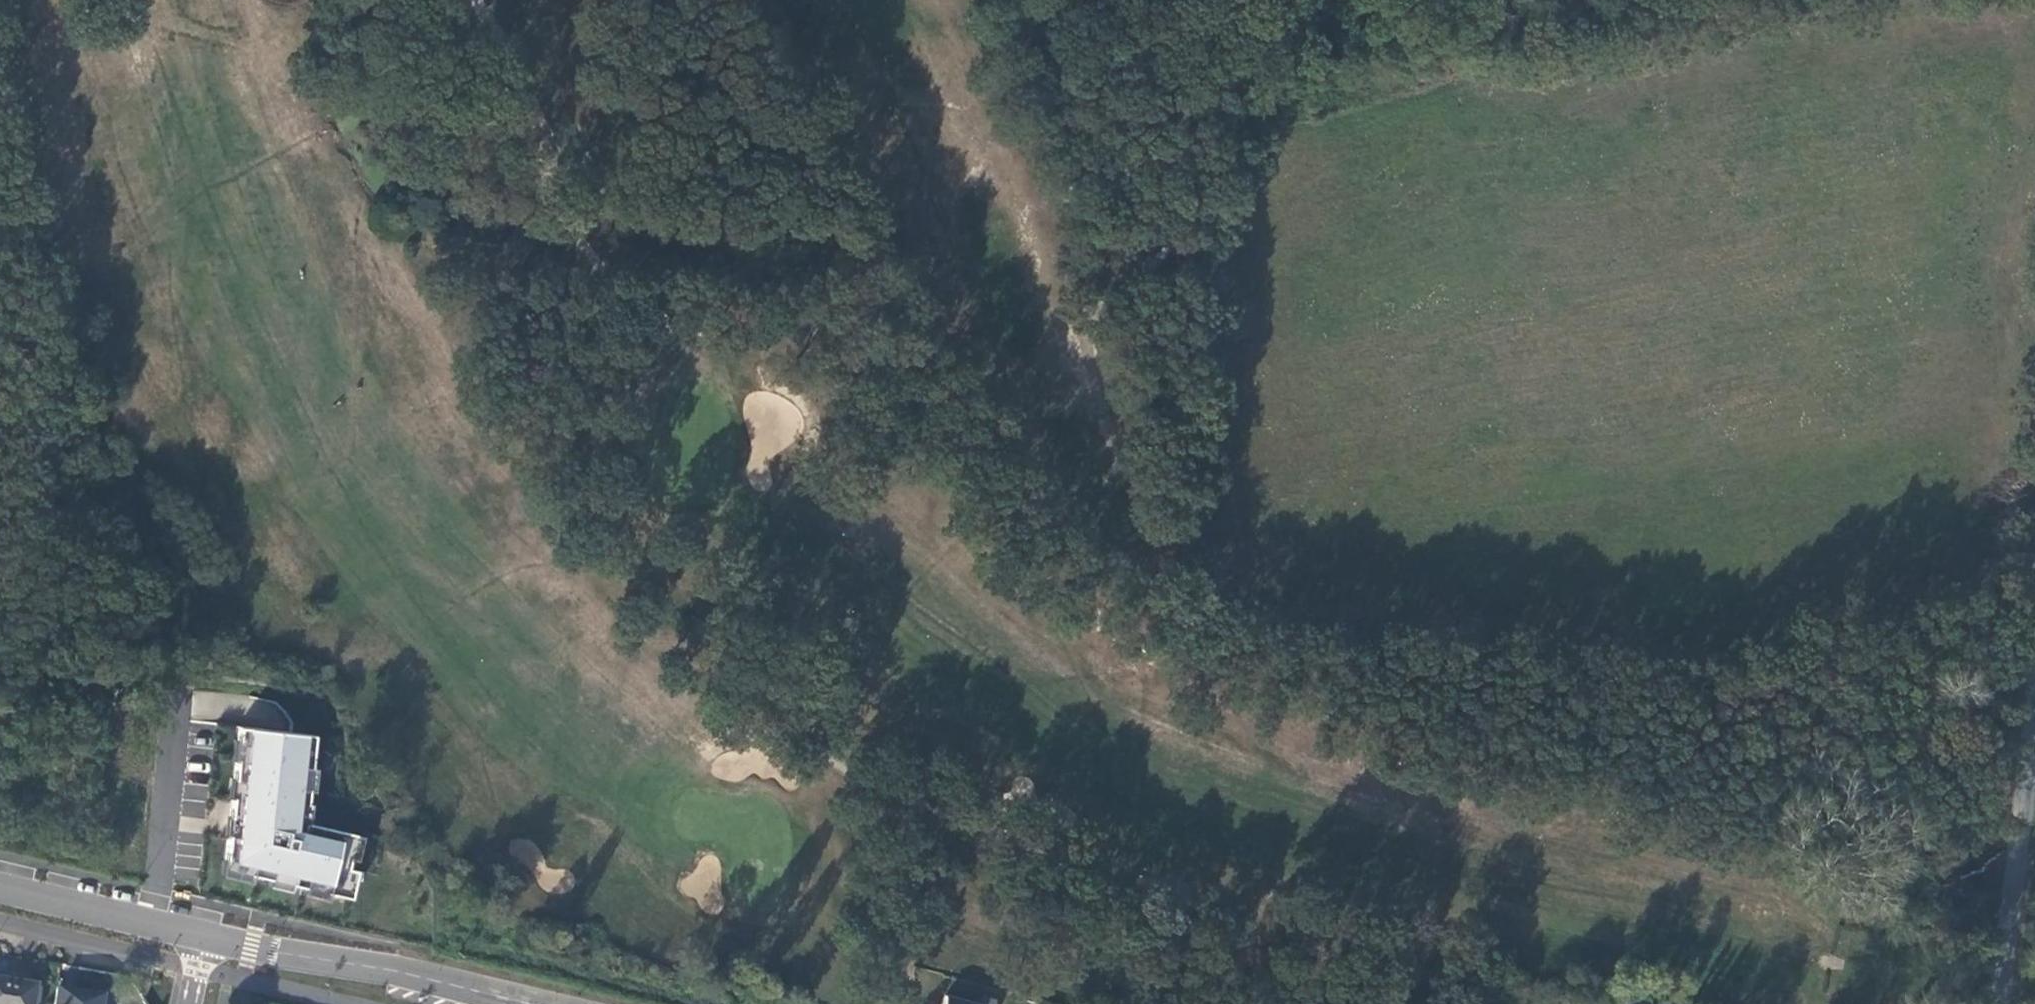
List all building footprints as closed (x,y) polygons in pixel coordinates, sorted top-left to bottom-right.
[(0,980),(0,1003),(31,1003),(34,989),(30,987),(30,985),(0,980)] [(57,990),(55,1003),(101,1003),(102,997),(57,990)] [(944,994),(942,1003),(980,1003),(944,994)]
